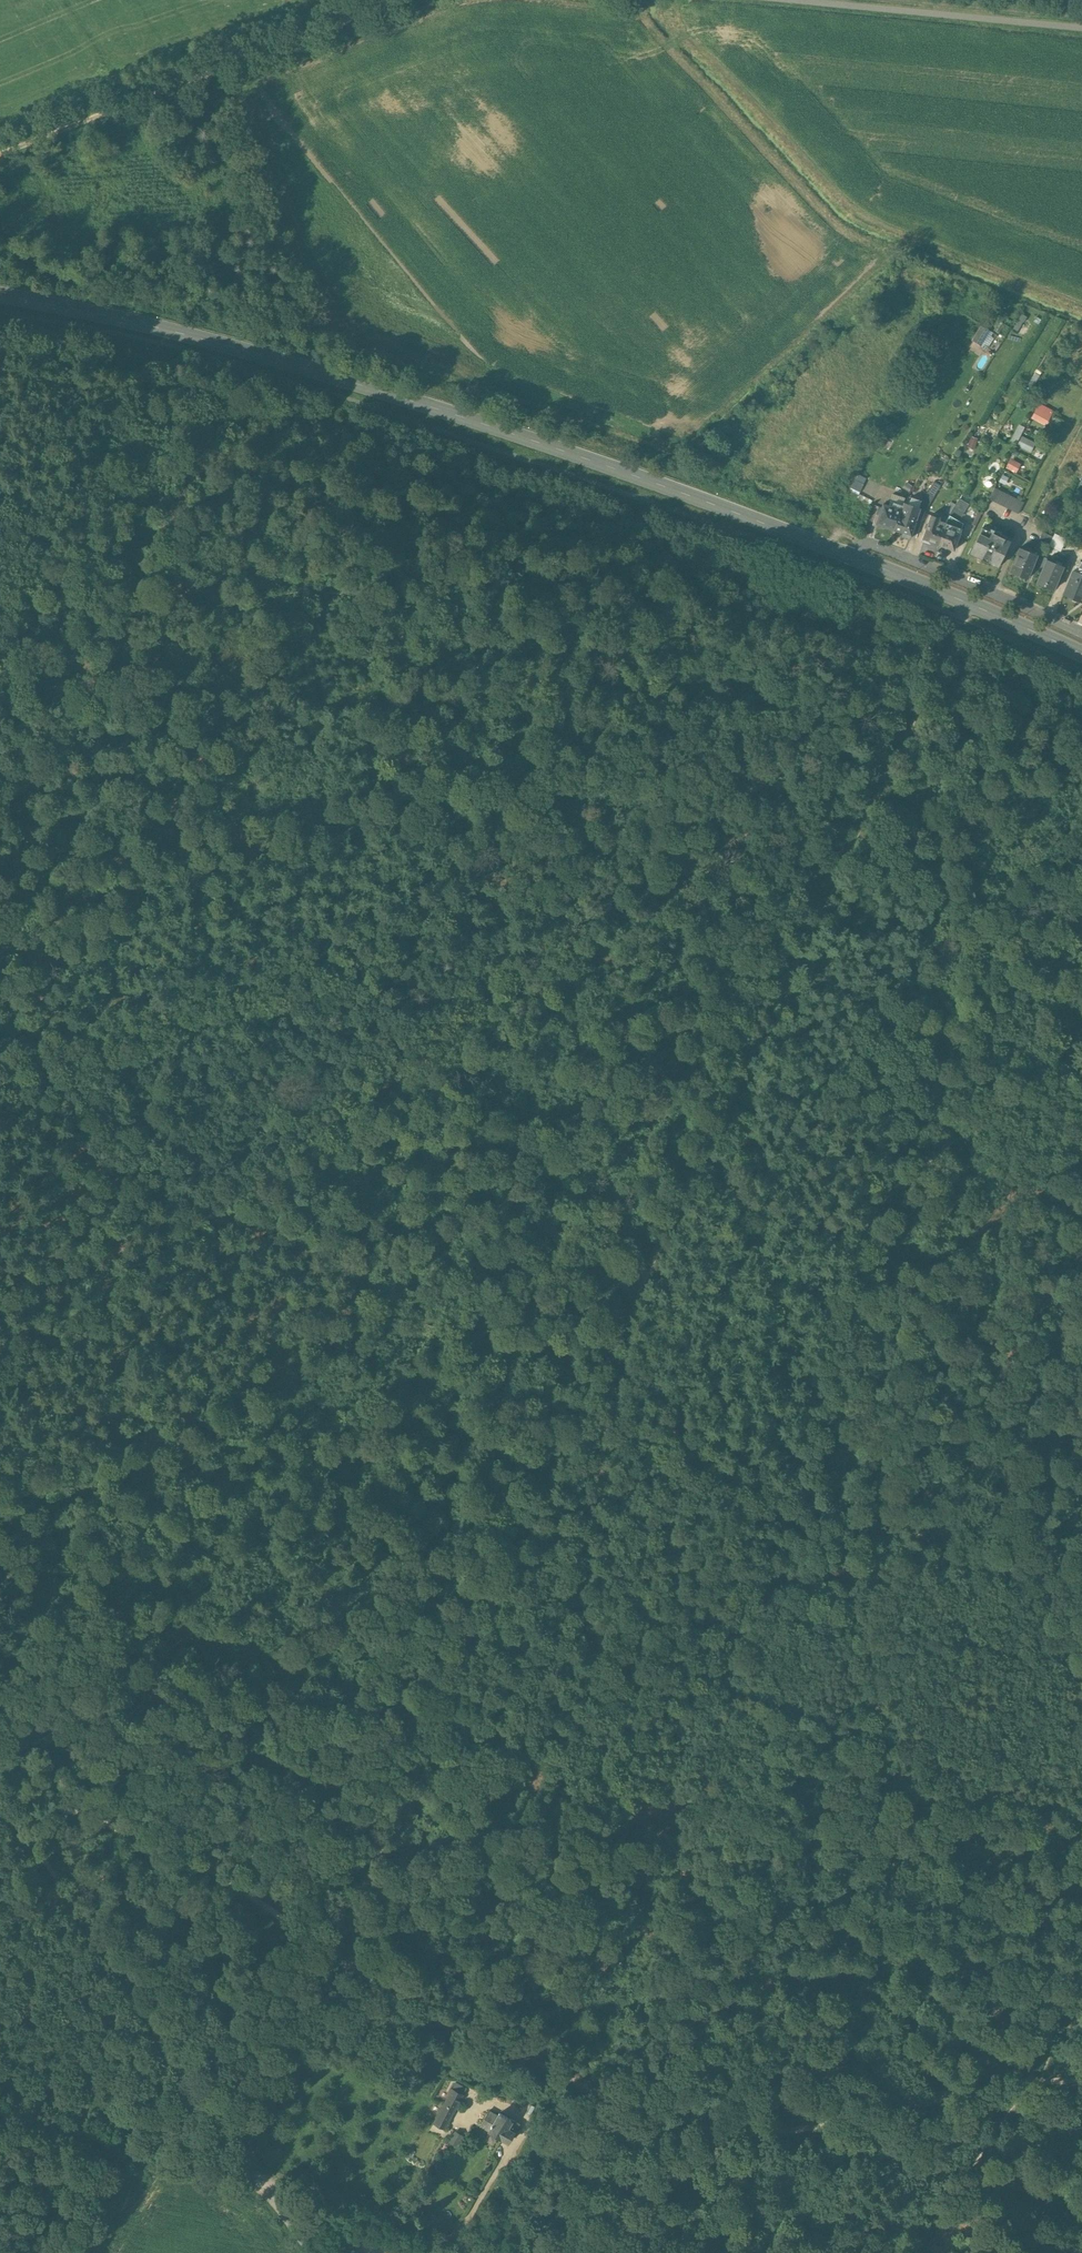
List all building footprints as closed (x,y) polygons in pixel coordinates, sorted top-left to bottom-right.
[(1017,319),(1011,330),(1017,333),(1023,322),(1017,319)] [(986,348),(995,333),(981,324),(972,339),(986,348)] [(1054,410),(1038,402),(1030,416),(1045,425),(1054,410)] [(975,448),(978,438),(971,435),(968,446),(975,448)] [(1031,451),(1036,441),(1022,435),(1018,445),(1031,451)] [(1010,458),(1007,467),(1018,471),(1021,461),(1010,458)] [(857,473),(850,489),(860,493),(867,477),(857,473)] [(941,486),(935,482),(927,495),(933,498),(941,486)] [(1024,502),(995,488),(990,499),(1019,514),(1024,502)] [(933,498),(927,495),(920,507),(926,511),(933,498)] [(908,503),(905,502),(904,506),(895,530),(903,533),(902,536),(911,539),(921,508),(919,507),(922,501),(912,497),(908,503)] [(970,504),(961,499),(951,516),(960,521),(970,504)] [(893,507),(884,504),(883,508),(880,507),(877,515),(880,516),(877,524),(879,524),(878,526),(879,527),(880,528),(881,529),(882,529),(883,529),(885,529),(886,527),(895,530),(904,506),(894,503),(893,507)] [(940,518),(931,515),(922,541),(930,543),(931,542),(939,545),(947,524),(938,521),(940,518)] [(961,529),(947,524),(939,545),(954,550),(961,529)] [(994,533),(983,528),(970,554),(998,568),(1011,541),(1000,536),(1002,532),(999,531),(998,532),(995,530),(994,533)] [(1037,555),(1020,548),(1010,572),(1028,579),(1037,555)] [(1064,567),(1047,560),(1037,583),(1055,589),(1064,567)] [(1064,593),(1081,601),(1081,575),(1073,572),(1064,593)] [(452,2089),(435,2121),(446,2127),(463,2095),(452,2089)] [(498,2116),(489,2111),(480,2125),(508,2142),(514,2133),(515,2133),(520,2124),(512,2120),(511,2121),(500,2114),(498,2116)] [(458,2146),(463,2135),(454,2131),(449,2142),(458,2146)]
